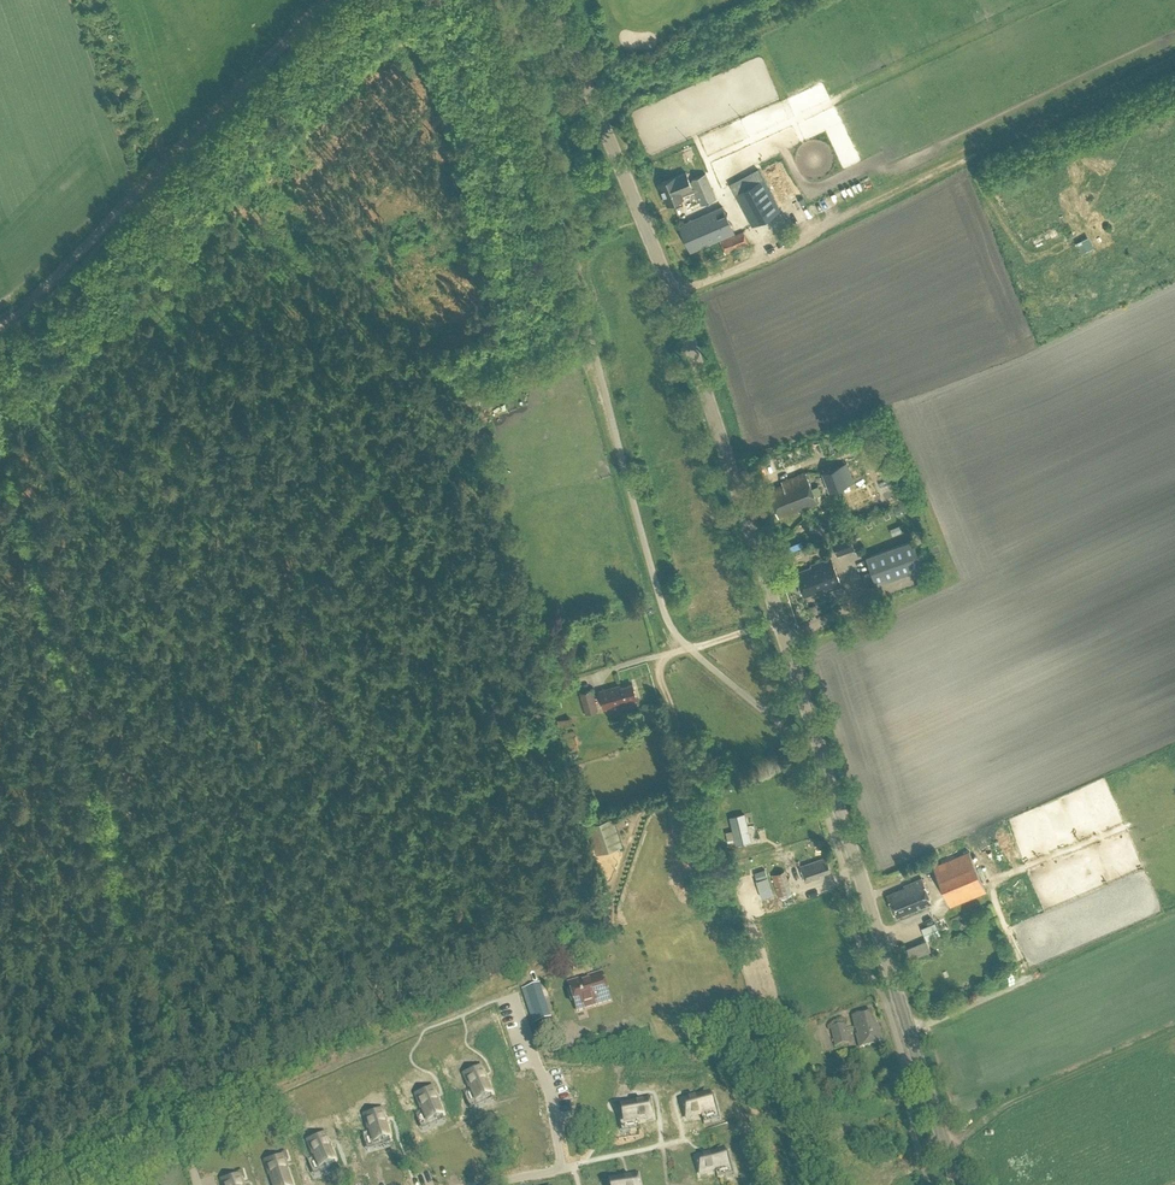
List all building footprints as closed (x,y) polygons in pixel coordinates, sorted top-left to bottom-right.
[(737,179),(743,189),(734,193),(752,225),(781,210),(759,167),(737,179)] [(682,195),(695,189),(701,205),(716,198),(706,173),(690,180),(685,169),(657,181),(666,204),(683,197),(682,195)] [(723,205),(679,225),(691,251),(734,232),(723,205)] [(744,230),(720,240),(725,253),(749,243),(744,230)] [(1087,237),(1076,243),(1081,253),(1093,246),(1087,237)] [(874,443),(879,454),(887,451),(883,440),(874,443)] [(847,463),(821,473),(829,492),(855,482),(853,476),(856,475),(854,469),(850,470),(847,463)] [(768,490),(778,517),(817,502),(805,471),(781,480),(783,484),(768,490)] [(879,482),(882,489),(895,483),(892,476),(879,482)] [(832,541),(838,554),(854,548),(849,534),(832,541)] [(866,556),(876,583),(922,567),(912,539),(866,556)] [(831,557),(811,564),(811,566),(795,572),(804,596),(841,583),(831,557)] [(575,686),(573,679),(558,683),(560,690),(575,686)] [(599,690),(604,708),(637,699),(632,683),(620,687),(620,684),(599,690)] [(597,709),(592,689),(580,692),(586,713),(597,709)] [(566,737),(570,751),(579,748),(575,734),(566,737)] [(743,813),(729,816),(736,844),(750,841),(743,813)] [(587,824),(597,853),(623,844),(613,815),(587,824)] [(969,850),(933,866),(950,905),(986,890),(969,850)] [(800,865),(806,882),(821,877),(820,874),(830,870),(826,857),(800,865)] [(759,891),(770,887),(764,869),(753,872),(759,891)] [(784,870),(771,874),(778,896),(791,891),(784,870)] [(904,887),(887,894),(896,918),(933,903),(922,877),(904,885),(904,887)] [(940,933),(934,921),(921,927),(927,940),(940,933)] [(585,979),(593,1007),(611,1001),(602,974),(585,979)] [(568,985),(576,1012),(593,1007),(585,979),(568,985)] [(541,985),(527,990),(538,1024),(553,1020),(541,985)] [(852,1018),(859,1049),(882,1043),(878,1026),(874,1027),(871,1013),(852,1018)] [(845,1026),(831,1029),(835,1048),(850,1044),(845,1026)] [(481,1071),(465,1077),(471,1092),(466,1094),(470,1102),(475,1100),(476,1103),(492,1097),(481,1071)] [(432,1091),(417,1098),(423,1113),(418,1115),(421,1123),(426,1120),(428,1124),(443,1117),(432,1091)] [(708,1099),(682,1106),(686,1121),(702,1117),(703,1122),(711,1120),(709,1115),(712,1114),(708,1099)] [(628,1133),(643,1134),(644,1117),(645,1107),(628,1106),(628,1110),(622,1110),(622,1118),(628,1118),(628,1133)] [(381,1114),(366,1119),(374,1144),(389,1140),(388,1137),(394,1135),(391,1128),(386,1129),(381,1114)] [(323,1137),(308,1143),(318,1169),(333,1162),(332,1159),(338,1157),(335,1149),(329,1151),(323,1137)] [(723,1153),(695,1160),(700,1176),(715,1172),(717,1177),(725,1175),(723,1170),(727,1169),(723,1153)] [(266,1162),(271,1177),(273,1184),(284,1184),(290,1183),(288,1178),(289,1178),(282,1157),(266,1162)] [(222,1180),(224,1184),(242,1184),(238,1175),(222,1180)] [(638,1176),(611,1182),(611,1183),(611,1184),(640,1184),(638,1176)]
